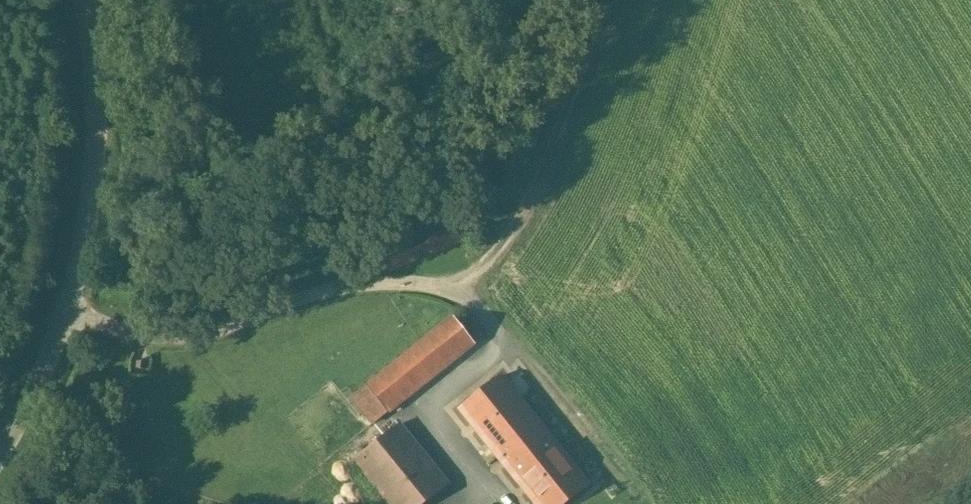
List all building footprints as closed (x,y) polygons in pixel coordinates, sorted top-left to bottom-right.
[(452,315),(366,384),(390,414),(476,345),(452,315)] [(543,429),(502,378),(462,409),(503,461),(543,429)] [(399,423),(354,458),(391,503),(423,503),(448,485),(399,423)] [(503,461),(538,503),(561,503),(587,484),(543,429),(503,461)]
